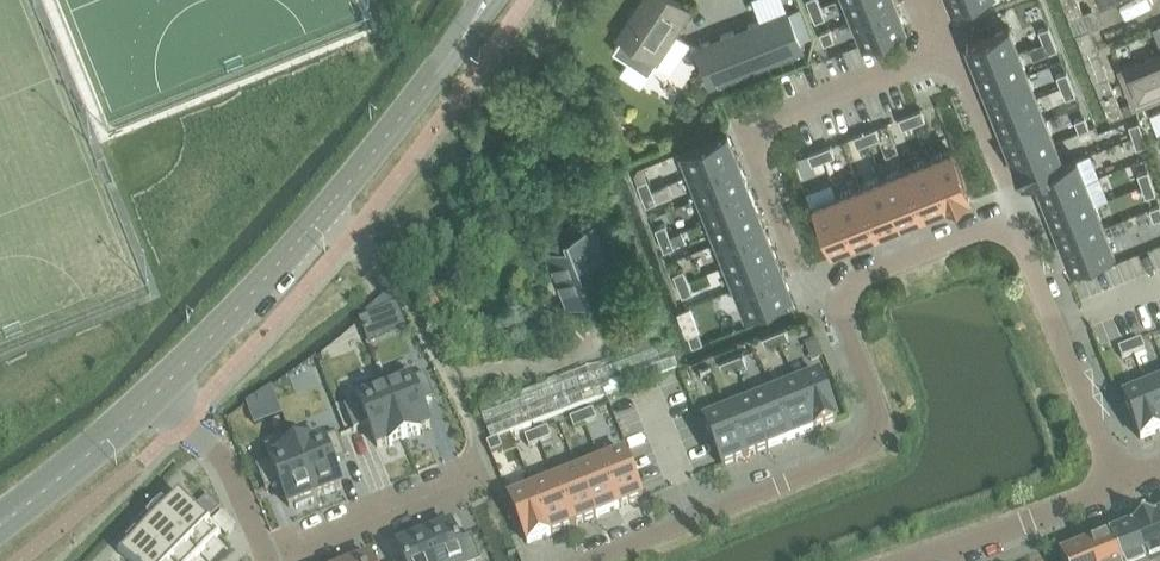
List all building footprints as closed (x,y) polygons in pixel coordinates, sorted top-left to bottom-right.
[(691,9),(678,0),(640,0),(617,35),(621,37),(612,50),(648,73),(691,9)] [(810,9),(820,5),(819,0),(807,0),(810,9)] [(895,0),(846,0),(853,18),(895,1),(895,0)] [(1079,0),(1064,0),(1071,17),(1084,11),(1079,0)] [(1095,11),(1124,0),(1091,0),(1095,11)] [(1100,22),(1106,39),(1159,18),(1159,8),(1157,0),(1100,22)] [(905,25),(895,1),(853,18),(863,41),(879,35),(905,25)] [(825,16),(820,5),(810,9),(815,20),(825,16)] [(804,51),(787,8),(692,43),(709,87),(804,51)] [(1053,36),(1048,25),(1038,29),(1042,40),(1053,36)] [(1018,50),(1009,26),(967,43),(976,66),(1018,50)] [(834,39),(829,27),(819,31),(824,43),(834,39)] [(1099,51),(1090,28),(1077,33),(1086,56),(1099,51)] [(1057,48),(1053,36),(1042,40),(1047,52),(1057,48)] [(1114,57),(1121,72),(1159,57),(1159,39),(1114,57)] [(1027,72),(1018,50),(976,66),(985,89),(1027,72)] [(1109,75),(1099,51),(1086,56),(1096,80),(1109,75)] [(1133,106),(1159,95),(1159,66),(1123,80),(1133,106)] [(1071,81),(1066,70),(1056,74),(1060,85),(1071,81)] [(1036,94),(1027,72),(985,89),(994,112),(1036,94)] [(1114,90),(1109,75),(1096,80),(1102,95),(1114,90)] [(1075,93),(1071,81),(1060,85),(1065,97),(1075,93)] [(1121,106),(1114,90),(1102,95),(1108,111),(1111,119),(1124,113),(1121,106)] [(1046,118),(1036,94),(994,112),(1003,135),(1046,118)] [(925,118),(921,108),(909,113),(913,123),(925,118)] [(913,123),(909,113),(898,117),(902,127),(913,123)] [(1089,127),(1084,115),(1074,119),(1079,131),(1089,127)] [(1055,140),(1046,118),(1003,135),(1012,158),(1055,140)] [(1139,120),(1128,124),(1132,135),(1142,132),(1143,132),(1139,120)] [(880,136),(876,126),(864,131),(868,141),(880,136)] [(868,141),(864,131),(853,135),(857,146),(868,141)] [(736,155),(727,132),(681,150),(690,173),(736,155)] [(1147,143),(1143,132),(1142,132),(1132,135),(1136,147),(1147,143)] [(1063,162),(1055,140),(1012,158),(1022,181),(1028,178),(1035,175),(1035,174),(1064,163),(1063,162)] [(835,154),(830,144),(819,149),(823,159),(835,154)] [(823,159),(819,149),(808,153),(808,154),(812,163),(823,159)] [(951,149),(927,158),(945,203),(969,194),(951,149)] [(745,178),(736,155),(690,173),(700,196),(745,178)] [(1085,180),(1076,157),(1076,156),(1063,162),(1064,163),(1035,174),(1035,175),(1044,197),(1085,180)] [(945,203),(927,158),(905,167),(923,213),(945,203)] [(923,213),(905,167),(882,176),(900,222),(923,213)] [(1152,180),(1148,169),(1137,172),(1141,184),(1152,180)] [(900,222),(882,176),(860,185),(878,231),(900,222)] [(652,189),(647,177),(637,181),(641,193),(652,189)] [(754,200),(745,178),(700,196),(709,218),(754,200)] [(1095,203),(1085,180),(1044,197),(1053,219),(1095,203)] [(1156,192),(1152,180),(1141,184),(1145,196),(1156,192)] [(878,231),(860,185),(837,194),(855,240),(878,231)] [(656,200),(652,189),(641,193),(646,204),(656,200)] [(855,240),(837,194),(813,204),(832,249),(855,240)] [(608,195),(599,199),(606,214),(615,210),(608,195)] [(718,241),(763,223),(754,200),(709,218),(718,241)] [(1104,225),(1095,203),(1053,219),(1061,242),(1104,225)] [(1159,203),(1149,207),(1153,219),(1159,216),(1159,205),(1159,203)] [(665,222),(655,226),(659,238),(670,234),(665,222)] [(614,285),(590,223),(564,233),(567,240),(549,247),(570,302),(614,285)] [(772,245),(763,223),(718,241),(727,264),(772,245)] [(1113,249),(1104,225),(1061,242),(1071,266),(1113,249)] [(674,245),(670,234),(659,238),(664,249),(674,245)] [(736,286),(781,268),(772,245),(727,264),(736,286)] [(688,279),(683,268),(673,272),(677,283),(688,279)] [(791,292),(781,268),(736,286),(745,310),(791,292)] [(692,290),(688,279),(677,283),(682,295),(692,290)] [(441,307),(433,292),(419,299),(427,314),(441,307)] [(652,345),(636,307),(610,318),(625,355),(652,345)] [(789,337),(785,326),(773,331),(777,341),(789,337)] [(692,344),(702,340),(703,340),(698,328),(688,332),(692,344)] [(777,341),(773,331),(762,335),(766,346),(777,341)] [(490,440),(677,368),(666,340),(480,413),(490,440)] [(1145,351),(1141,340),(1129,345),(1133,355),(1145,351)] [(1133,355),(1129,345),(1118,349),(1122,360),(1133,355)] [(746,361),(742,351),(731,356),(735,366),(746,361)] [(731,356),(719,360),(723,370),(735,366),(731,356)] [(713,375),(709,365),(697,369),(701,379),(713,375)] [(407,370),(381,381),(405,441),(420,435),(419,433),(430,428),(421,405),(435,400),(425,375),(411,381),(407,370)] [(819,377),(795,386),(814,432),(837,422),(819,377)] [(359,402),(344,408),(354,432),(368,426),(378,449),(389,445),(390,447),(405,441),(381,381),(354,391),(359,402)] [(1147,389),(1159,421),(1159,384),(1147,389)] [(814,432),(795,386),(773,395),(791,441),(814,432)] [(1147,389),(1124,399),(1124,400),(1140,441),(1159,433),(1159,421),(1147,389)] [(791,441),(773,395),(750,404),(768,450),(791,441)] [(768,450),(750,404),(728,413),(746,459),(768,450)] [(597,421),(593,411),(581,415),(585,426),(597,421)] [(746,459),(728,413),(704,423),(722,468),(746,459)] [(585,426),(581,415),(570,420),(574,430),(585,426)] [(552,439),(548,429),(536,433),(540,444),(552,439)] [(540,444),(536,433),(525,438),(529,448),(540,444)] [(296,448),(295,449),(315,498),(342,488),(333,465),(347,460),(337,435),(312,445),(311,442),(296,448)] [(270,462),(256,467),(266,492),(280,486),(289,509),(295,506),(296,510),(313,503),(312,500),(315,498),(295,449),(296,448),(292,437),(265,449),(270,462)] [(502,449),(498,439),(487,444),(491,454),(502,449)] [(624,454),(600,464),(619,509),(642,500),(624,454)] [(619,509),(600,464),(578,473),(596,518),(619,509)] [(596,518),(578,473),(555,482),(574,527),(596,518)] [(574,527),(555,482),(533,491),(551,536),(574,527)] [(551,536),(533,491),(509,500),(527,546),(551,536)] [(158,509),(155,512),(157,515),(156,516),(200,559),(220,538),(207,525),(194,513),(176,495),(163,508),(162,507),(160,510),(161,511),(158,509)] [(208,499),(194,513),(207,525),(220,511),(208,499)] [(223,514),(212,524),(226,538),(236,528),(223,514)] [(137,535),(164,560),(198,560),(200,559),(156,516),(152,521),(151,519),(148,522),(149,523),(137,535)] [(1156,518),(1131,528),(1144,560),(1159,560),(1159,529),(1156,518)] [(425,539),(434,560),(481,560),(471,537),(457,543),(451,528),(425,539)] [(1131,528),(1108,537),(1118,560),(1144,560),(1131,528)] [(117,556),(122,560),(164,560),(137,535),(117,556)] [(1108,537),(1086,546),(1092,560),(1118,560),(1108,537)] [(425,539),(399,549),(403,560),(434,560),(425,539)] [(1086,546),(1060,557),(1061,560),(1092,560),(1086,546)]
